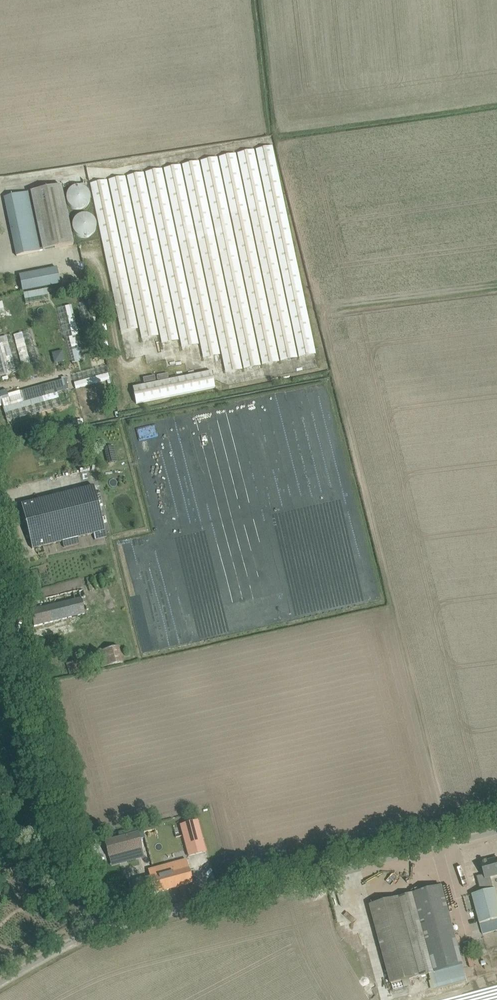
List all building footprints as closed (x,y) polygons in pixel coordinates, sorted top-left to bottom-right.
[(16,256),(73,244),(61,186),(4,198),(16,256)] [(67,196),(66,197),(66,198),(66,200),(67,201),(67,202),(68,204),(68,205),(69,206),(70,207),(72,208),(73,209),(74,210),(75,210),(77,210),(78,210),(80,210),(81,210),(82,210),(83,209),(85,208),(86,208),(87,207),(88,206),(89,204),(89,203),(90,202),(90,201),(90,199),(90,198),(90,196),(90,195),(89,194),(89,193),(88,191),(87,190),(86,189),(85,188),(84,188),(83,187),(81,187),(80,186),(79,186),(77,186),(76,186),(75,187),(73,187),(72,188),(71,189),(70,190),(69,191),(68,192),(67,193),(67,194),(67,196)] [(85,238),(87,238),(88,237),(89,237),(91,236),(92,235),(93,234),(94,233),(94,232),(95,231),(96,230),(96,228),(96,227),(96,225),(96,224),(96,223),(95,221),(95,220),(94,219),(93,218),(92,217),(91,216),(90,215),(89,215),(87,214),(86,214),(85,214),(83,214),(82,214),(80,215),(79,215),(78,216),(77,216),(76,217),(75,218),(74,220),(73,221),(73,222),(72,223),(72,225),(72,226),(72,227),(72,229),(73,230),(73,231),(74,233),(75,234),(76,235),(77,236),(79,237),(80,237),(81,238),(83,238),(84,238),(85,238)] [(22,292),(60,285),(57,267),(19,275),(22,292)] [(80,335),(72,304),(57,308),(64,339),(80,335)] [(13,336),(23,370),(39,365),(30,331),(13,336)] [(21,370),(12,335),(0,338),(0,376),(21,370)] [(72,361),(83,361),(83,347),(72,347),(72,361)] [(107,366),(73,374),(77,388),(111,380),(107,366)] [(133,388),(136,404),(214,388),(211,372),(133,388)] [(0,391),(0,404),(2,404),(3,408),(69,389),(66,379),(8,395),(6,390),(0,391)] [(116,462),(113,447),(105,449),(108,464),(116,462)] [(107,537),(94,486),(21,505),(32,549),(62,541),(64,547),(78,544),(77,538),(94,533),(96,540),(107,537)] [(79,591),(79,590),(43,599),(45,607),(30,611),(34,627),(85,614),(81,598),(85,597),(83,590),(79,591)] [(102,668),(123,663),(120,647),(98,652),(102,668)] [(189,856),(205,851),(197,820),(181,825),(189,856)] [(119,837),(104,842),(108,857),(109,857),(142,848),(140,839),(137,827),(118,833),(119,837)] [(136,881),(140,897),(193,883),(187,859),(148,870),(150,877),(136,881)] [(482,863),(485,875),(477,877),(478,880),(481,892),(472,895),(480,924),(496,919),(496,895),(495,888),(494,889),(491,877),(494,876),(496,876),(496,859),(490,861),(482,863)] [(466,976),(463,965),(442,886),(370,905),(392,984),(432,973),(435,985),(466,976)]
